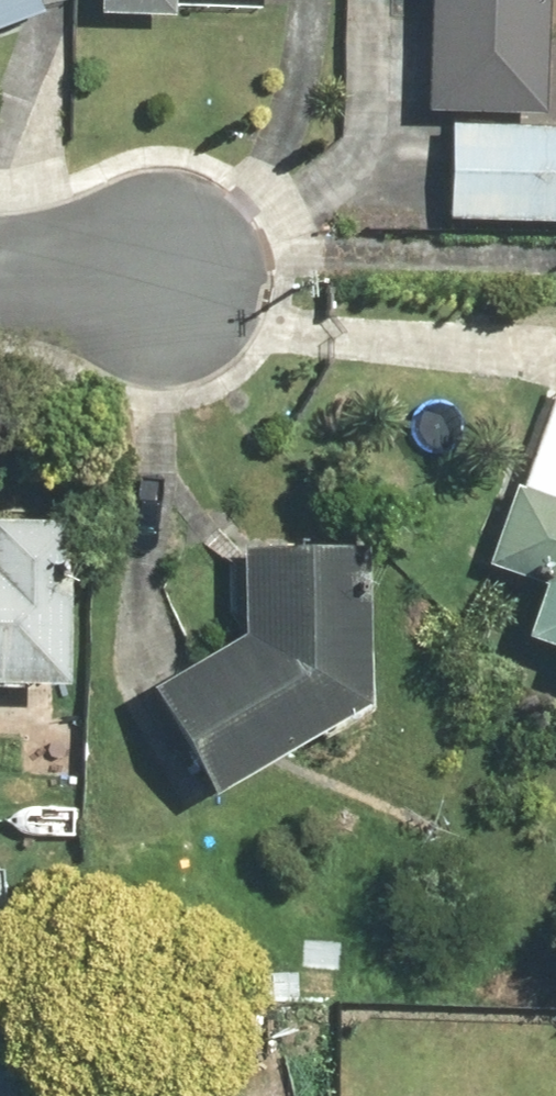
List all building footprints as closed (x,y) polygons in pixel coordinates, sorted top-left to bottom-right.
[(42,8),(39,0),(0,0),(0,24),(42,8)] [(99,15),(172,17),(172,0),(100,0),(99,15)] [(421,110),(538,115),(543,0),(425,0),(421,110)] [(452,119),(448,218),(555,223),(555,123),(452,119)] [(549,375),(491,563),(539,578),(520,638),(555,649),(555,377),(549,375)] [(63,688),(69,524),(0,521),(0,686),(63,688)] [(146,683),(212,798),(370,693),(374,550),(243,543),(239,630),(146,683)] [(17,1020),(0,1019),(0,1095),(14,1095),(17,1020)]
